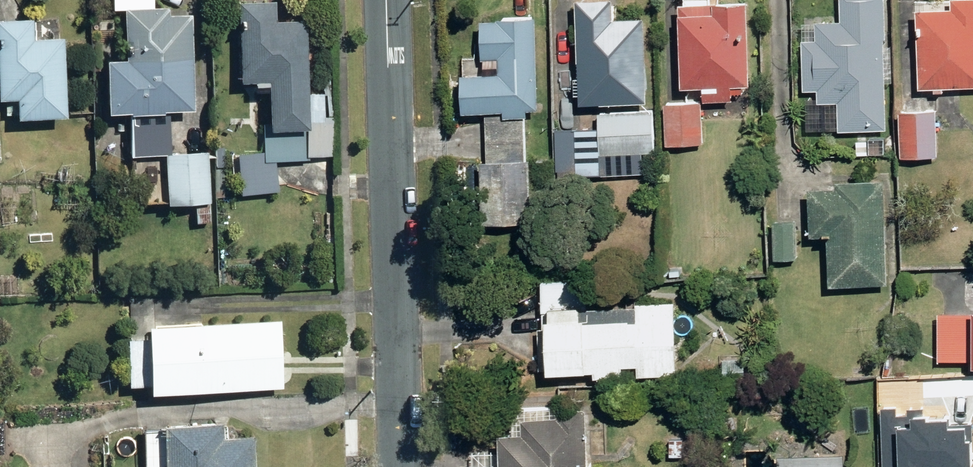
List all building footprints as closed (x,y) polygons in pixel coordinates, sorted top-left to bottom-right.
[(117,1),(131,2),(130,52),(108,52),(108,103),(200,104),(201,8),(176,7),(176,0),(159,0),(117,0),(117,1)] [(318,20),(284,19),(285,0),(249,0),(247,78),(259,78),(259,86),(276,87),(275,119),(269,119),(267,158),(308,160),(308,152),(334,153),(336,91),(316,90),(318,20)] [(589,101),(654,98),(650,12),(619,13),(618,0),(583,0),(589,101)] [(755,0),(689,0),(687,80),(708,81),(708,96),(737,97),(737,77),(753,78),(755,0)] [(889,0),(846,0),(846,17),(805,18),(806,87),(821,87),(821,101),(844,100),(844,127),(891,126),(889,0)] [(925,2),(926,83),(972,83),(972,0),(959,0),(959,1),(925,2)] [(4,12),(4,111),(71,111),(71,30),(39,30),(40,12),(4,12)] [(509,115),(535,115),(535,114),(536,114),(536,106),(546,106),(543,12),(486,14),(487,56),(465,56),(466,107),(489,107),(509,106),(509,115)] [(706,100),(673,98),(671,140),(704,142),(706,100)] [(942,104),(906,104),(906,156),(942,156),(942,104)] [(509,106),(489,107),(491,215),(537,214),(535,115),(509,115),(509,106)] [(660,151),(659,108),(601,109),(602,152),(660,151)] [(173,119),(136,118),(135,151),(172,153),(172,142),(173,119)] [(172,142),(172,153),(171,198),(201,199),(200,217),(217,217),(219,144),(172,142)] [(840,183),(816,183),(816,231),(835,231),(835,282),(892,281),(892,178),(840,178),(840,183)] [(800,217),(779,216),(779,258),(800,258),(800,217)] [(594,276),(544,276),(544,369),(602,369),(602,377),(628,378),(629,361),(645,361),(644,374),(684,374),(685,297),(641,297),(640,313),(594,313),(594,276)] [(940,308),(941,359),(972,358),(972,308),(940,308)] [(134,380),(156,380),(156,385),(292,383),(291,314),(156,315),(156,333),(133,333),(134,380)] [(749,355),(722,355),(721,377),(749,378),(749,355)] [(949,375),(910,377),(911,403),(950,401),(949,375)] [(594,405),(563,404),(563,412),(534,411),(533,427),(511,426),(509,466),(592,466),(594,405)] [(171,415),(170,434),(151,433),(148,466),(261,466),(264,433),(237,432),(238,420),(171,415)] [(783,451),(784,466),(849,466),(849,450),(783,451)]
